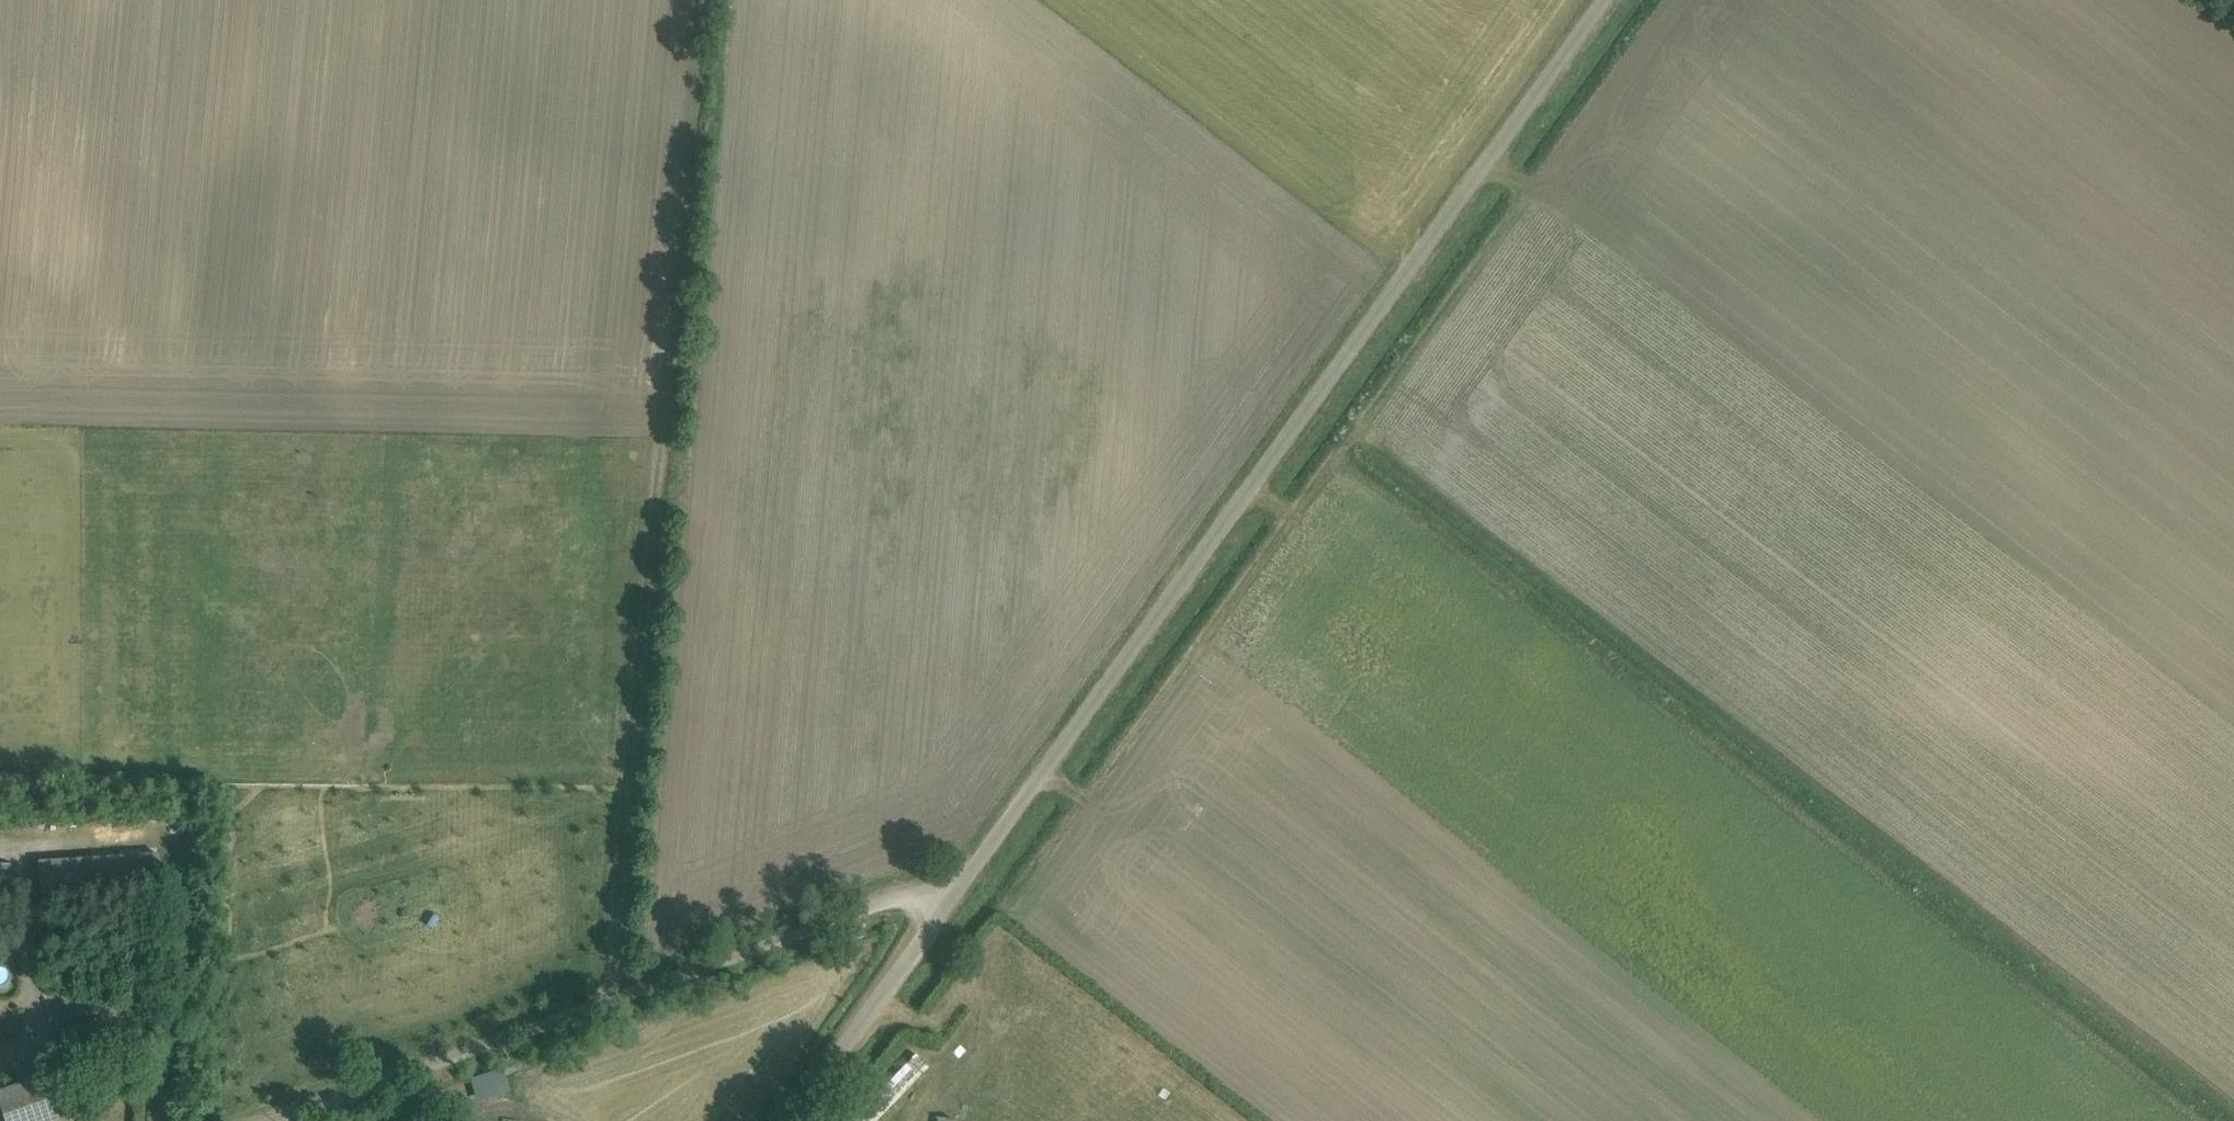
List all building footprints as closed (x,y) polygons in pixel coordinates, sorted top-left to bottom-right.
[(69,1107),(56,1069),(0,1087),(0,1120),(25,1120),(69,1107)]
